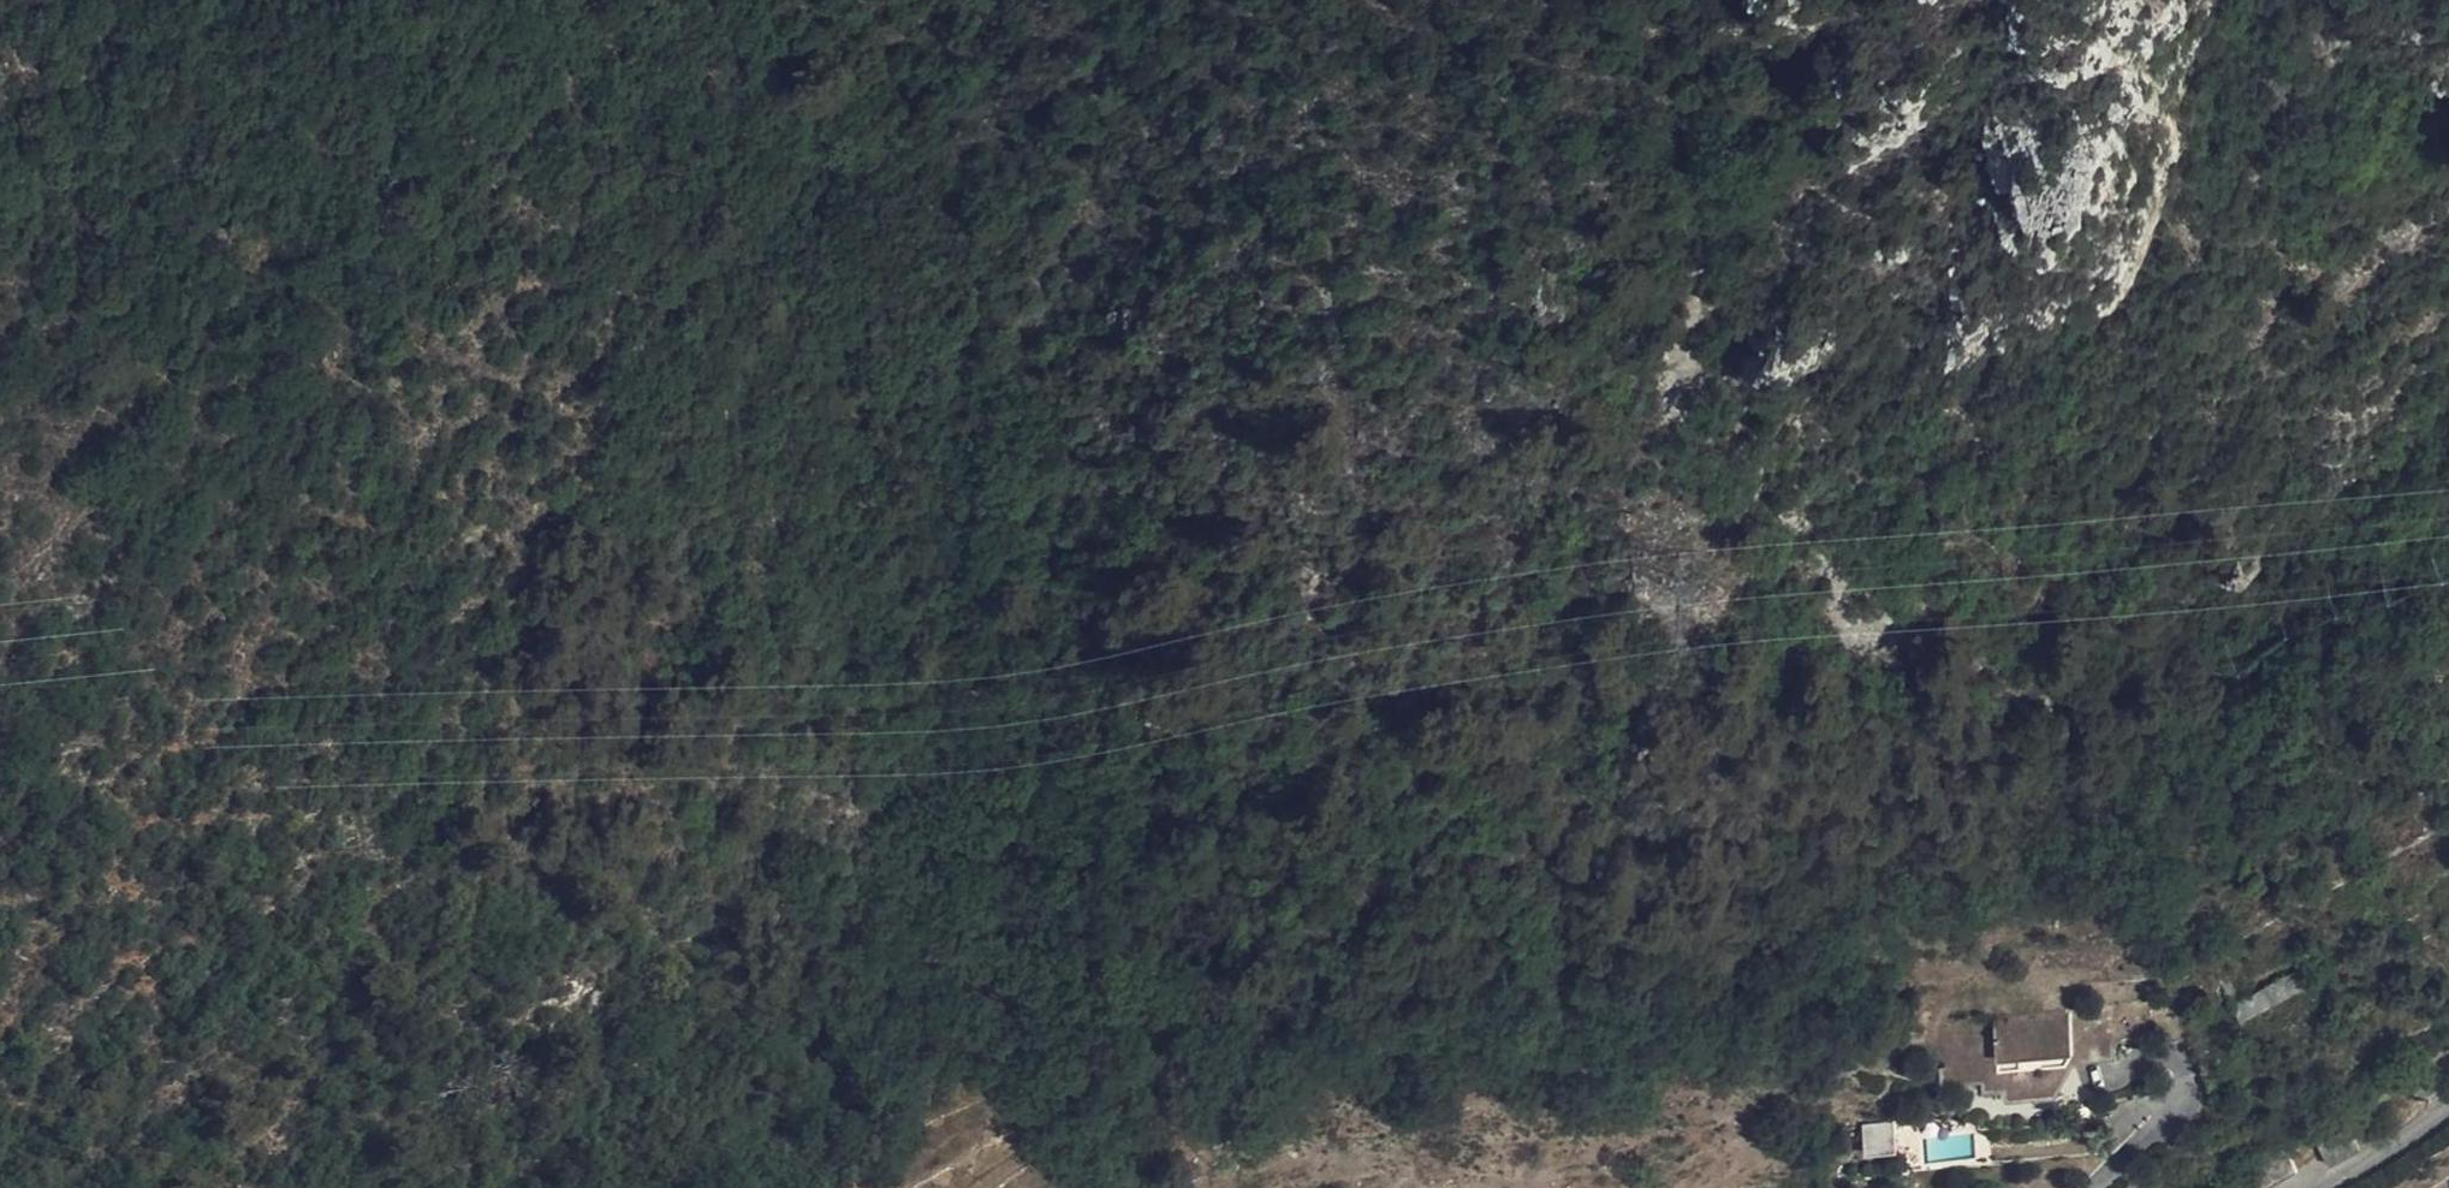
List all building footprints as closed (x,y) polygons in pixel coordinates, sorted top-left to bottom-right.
[(1991,1052),(1994,1081),(1995,1088),(2013,1086),(2014,1094),(2057,1089),(2067,1068),(2066,1058),(2120,1050),(2116,1007),(1946,1031),(1949,1057),(1991,1052)] [(1952,1086),(1994,1081),(1991,1052),(1949,1057),(1952,1086)] [(1886,1150),(1884,1124),(1862,1126),(1864,1152),(1886,1150)] [(2331,1169),(2361,1151),(2351,1130),(2319,1148),(2331,1169)] [(2251,1167),(2262,1187),(2275,1187),(2298,1176),(2284,1149),(2251,1167)]
